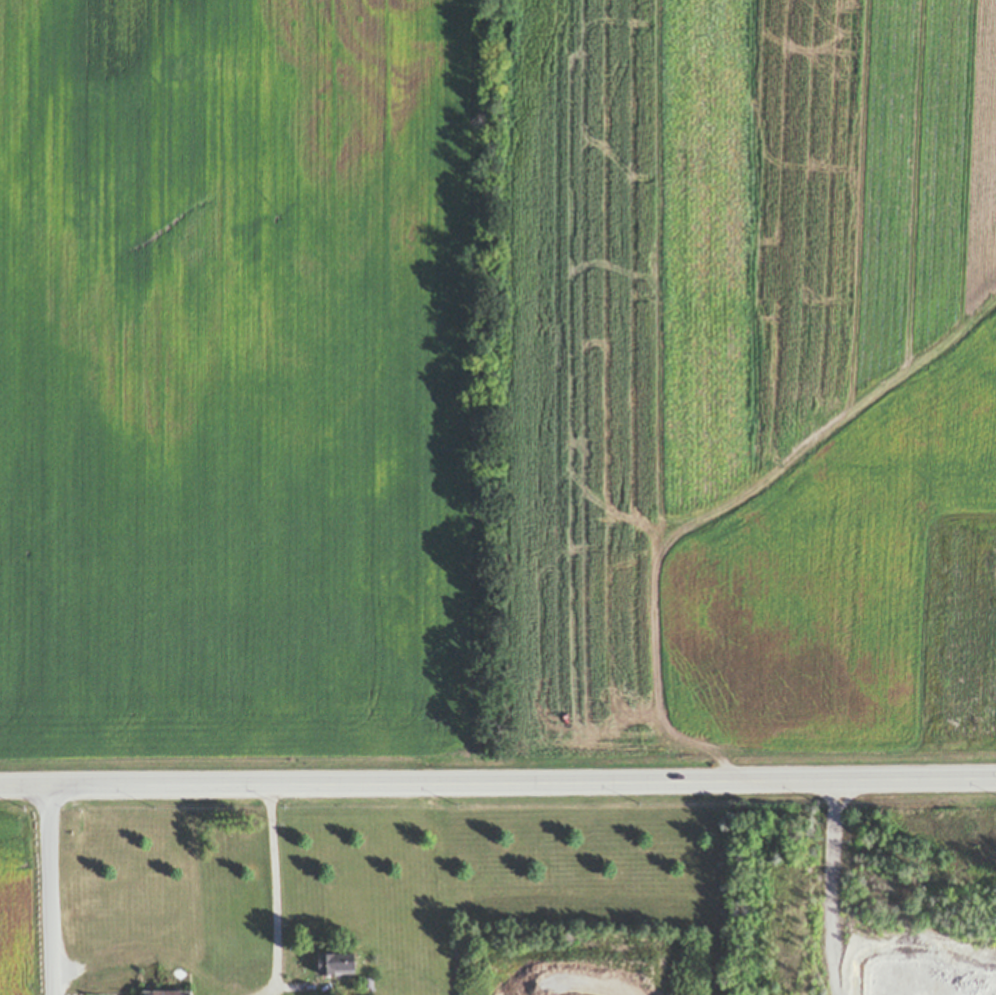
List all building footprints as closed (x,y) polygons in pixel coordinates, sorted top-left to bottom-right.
[(357,972),(321,973),(320,953),(356,951),(357,972)] [(371,986),(371,976),(381,976),(381,986),(371,986)]
